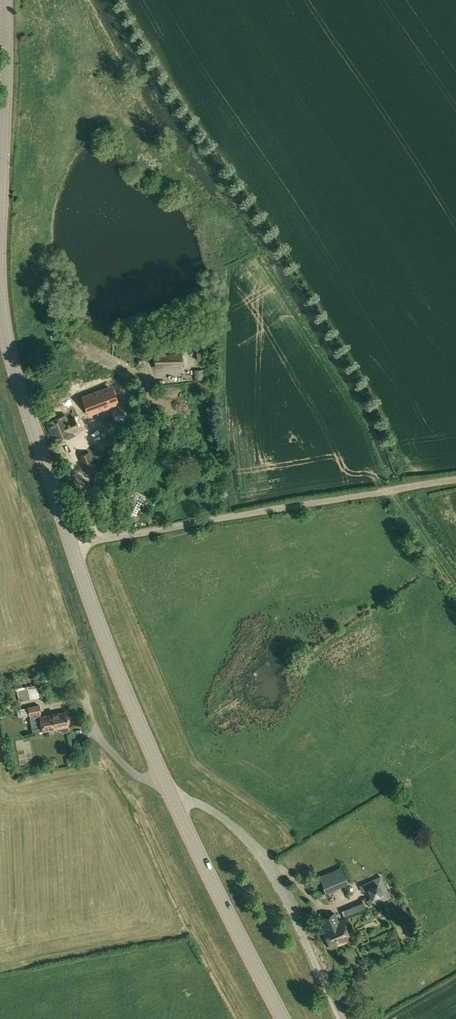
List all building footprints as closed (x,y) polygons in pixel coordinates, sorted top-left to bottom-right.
[(182,367),(182,353),(155,354),(155,368),(182,367)] [(84,398),(89,412),(117,402),(111,388),(84,398)] [(63,416),(46,423),(55,444),(74,436),(72,433),(79,430),(79,429),(81,428),(77,417),(74,418),(74,417),(67,419),(66,415),(63,416)] [(80,456),(87,474),(96,470),(89,452),(80,456)] [(95,492),(99,496),(103,493),(104,489),(106,489),(108,474),(97,473),(95,492)] [(31,700),(31,698),(30,691),(29,689),(17,691),(20,702),(31,700)] [(61,732),(64,733),(66,732),(68,730),(69,728),(68,726),(69,726),(66,712),(41,716),(41,713),(40,704),(28,707),(28,708),(30,715),(33,732),(42,731),(60,728),(60,730),(61,732)] [(326,891),(347,882),(341,866),(319,875),(326,891)] [(367,889),(372,899),(368,900),(370,906),(390,897),(381,877),(361,886),(363,891),(367,889)] [(363,902),(341,910),(344,916),(366,907),(363,902)] [(351,940),(342,920),(337,922),(334,914),(322,919),(326,927),(322,929),(330,948),(351,940)] [(357,996),(359,1002),(365,999),(363,994),(357,996)]
